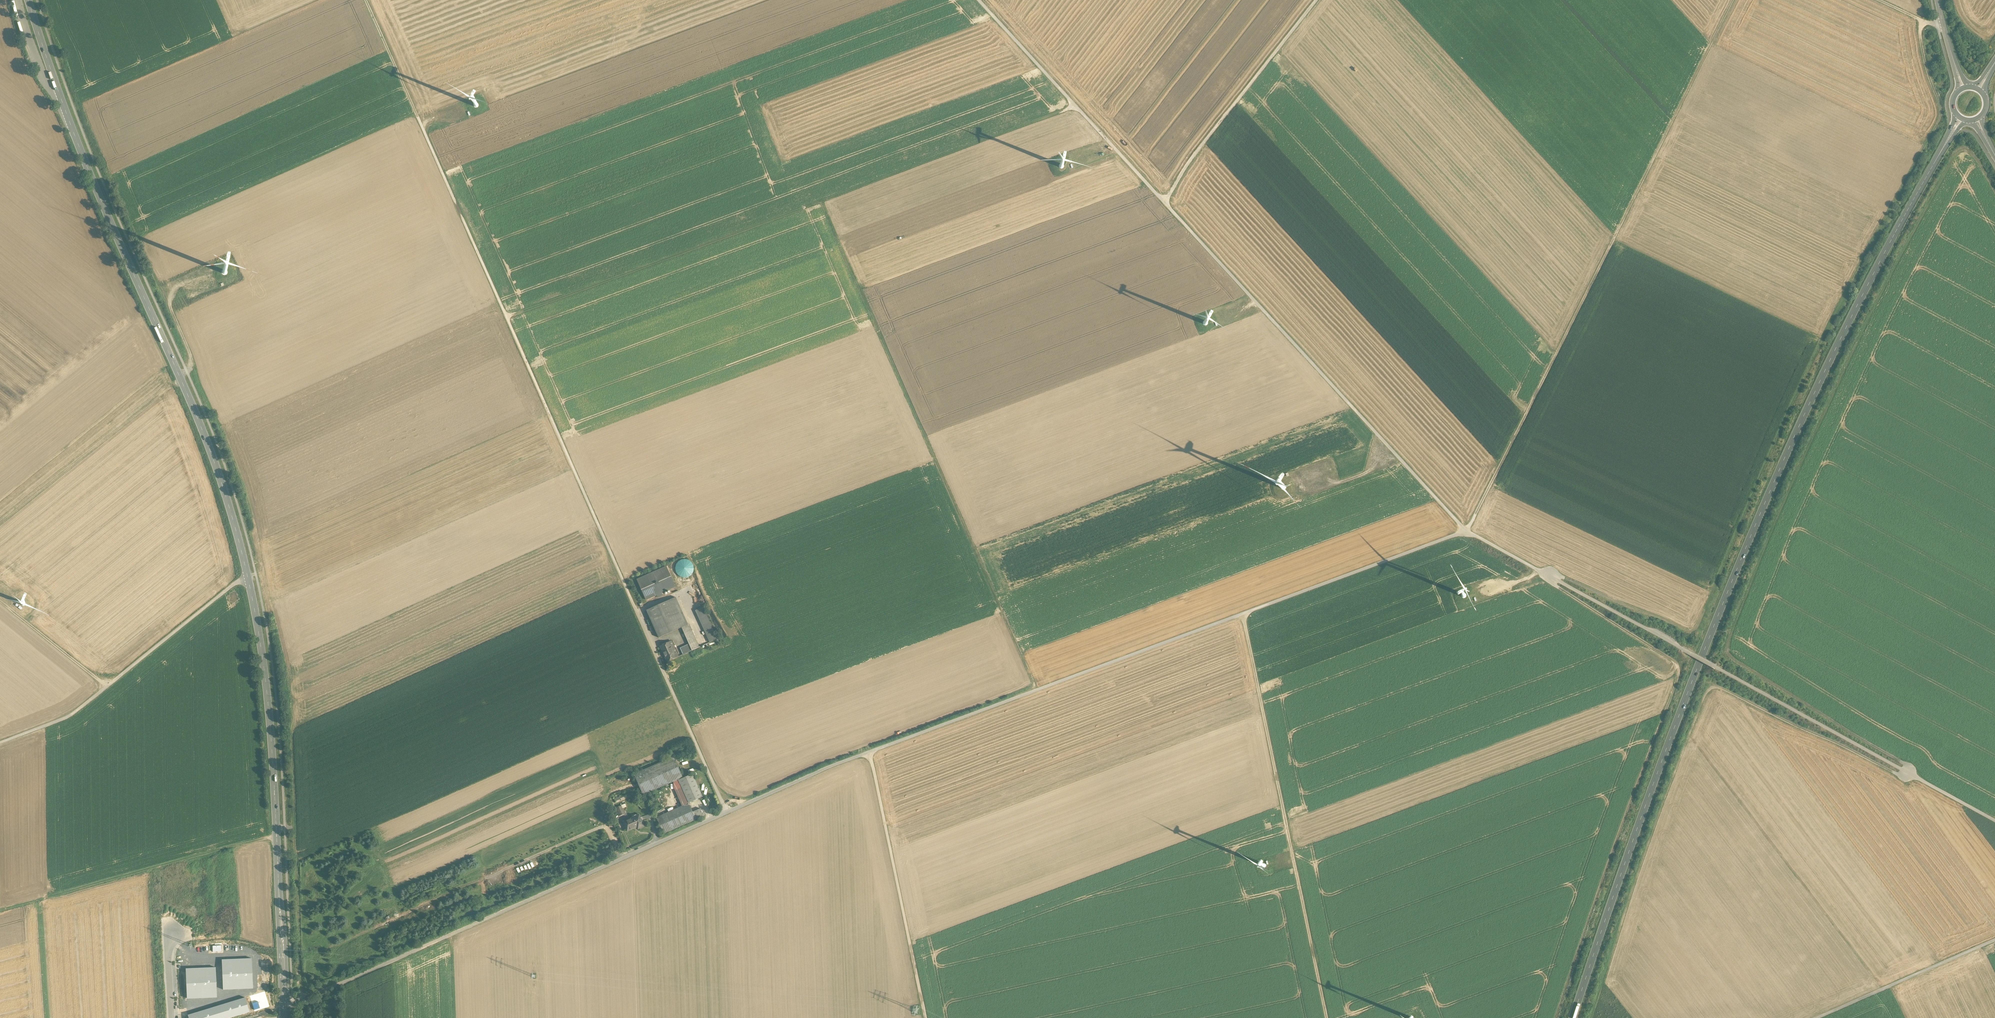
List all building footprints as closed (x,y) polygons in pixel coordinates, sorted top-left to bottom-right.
[(693,572),(694,569),(693,565),(691,562),(688,560),(684,559),(681,560),(678,562),(676,565),(675,569),(676,572),(678,575),(681,577),(685,578),(688,577),(691,575),(693,572)] [(666,567),(637,580),(646,600),(675,587),(666,567)] [(669,600),(646,610),(659,638),(682,628),(669,600)] [(703,605),(694,609),(709,643),(718,639),(703,605)] [(689,625),(682,629),(689,644),(692,651),(699,648),(689,625)] [(669,642),(660,646),(667,662),(676,658),(669,642)] [(689,644),(680,648),(683,655),(692,651),(689,644)] [(673,757),(635,775),(643,795),(682,777),(673,757)] [(692,774),(679,780),(689,803),(703,797),(692,774)] [(689,803),(678,780),(673,782),(674,787),(682,806),(689,803)] [(689,803),(656,818),(663,834),(696,819),(689,803)] [(619,816),(627,813),(625,804),(616,806),(619,816)] [(639,815),(623,822),(627,831),(637,827),(638,829),(644,826),(642,822),(643,821),(641,817),(640,817),(639,815)] [(251,959),(221,960),(223,990),(253,988),(251,959)] [(186,970),(187,999),(217,997),(215,968),(186,970)] [(189,1017),(229,1017),(250,1012),(245,998),(188,1015),(189,1017)]
